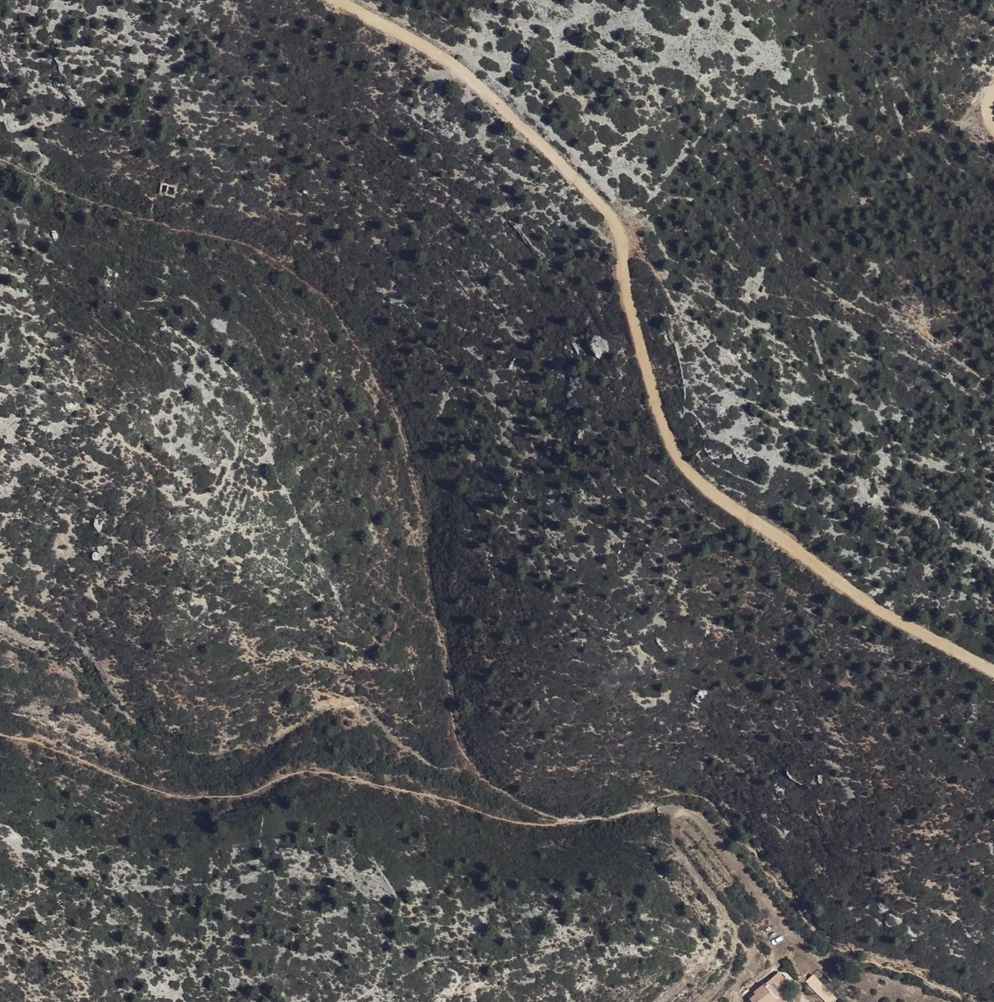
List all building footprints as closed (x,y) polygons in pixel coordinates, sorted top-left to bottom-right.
[(779,972),(755,991),(757,995),(747,1001),(786,1001),(787,1001),(783,996),(792,988),(779,972)] [(813,973),(807,978),(825,997),(830,1001),(834,1001),(838,999),(813,973)]
